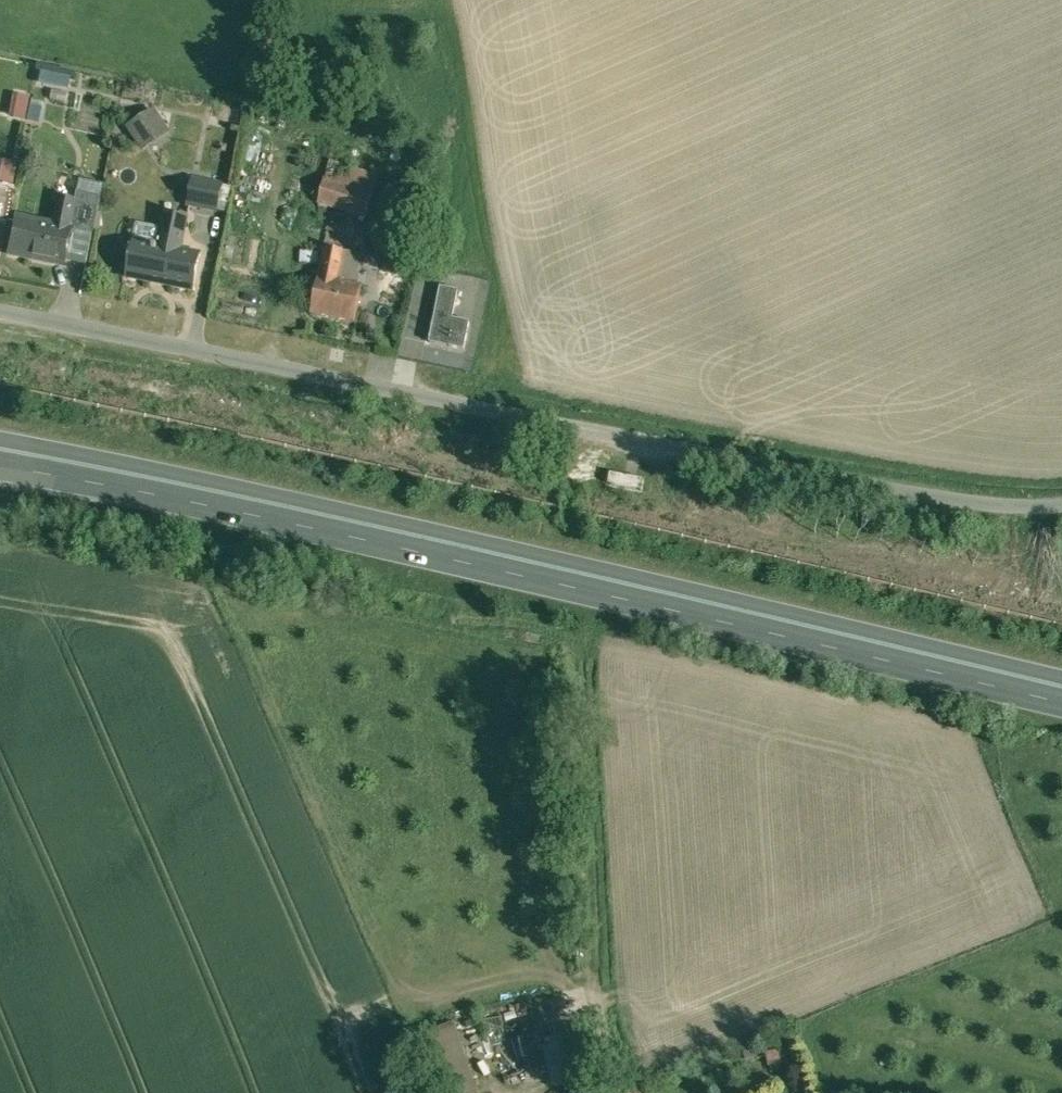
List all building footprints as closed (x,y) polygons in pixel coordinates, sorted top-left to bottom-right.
[(38,81),(69,88),(73,69),(41,63),(38,81)] [(27,97),(17,95),(13,116),(23,118),(27,97)] [(31,98),(26,115),(39,119),(44,101),(31,98)] [(140,148),(170,132),(156,106),(126,122),(140,148)] [(1,159),(0,166),(0,181),(10,183),(14,162),(1,159)] [(223,185),(193,179),(188,205),(217,211),(223,185)] [(374,194),(325,179),(318,203),(366,217),(374,194)] [(0,188),(0,219),(6,220),(12,191),(0,188)] [(59,197),(53,225),(33,221),(32,223),(14,220),(8,253),(65,265),(72,231),(73,228),(71,228),(77,201),(59,197)] [(99,206),(77,201),(71,228),(73,228),(72,231),(93,235),(99,206)] [(188,218),(165,214),(158,245),(134,240),(126,278),(193,291),(200,254),(181,250),(188,218)] [(345,252),(324,247),(311,314),(354,322),(362,286),(339,282),(345,252)] [(458,291),(440,287),(429,342),(464,349),(470,322),(453,318),(458,291)] [(580,1041),(546,1044),(549,1082),(583,1080),(580,1041)] [(429,1067),(437,1092),(458,1092),(476,1087),(466,1055),(429,1067)]
